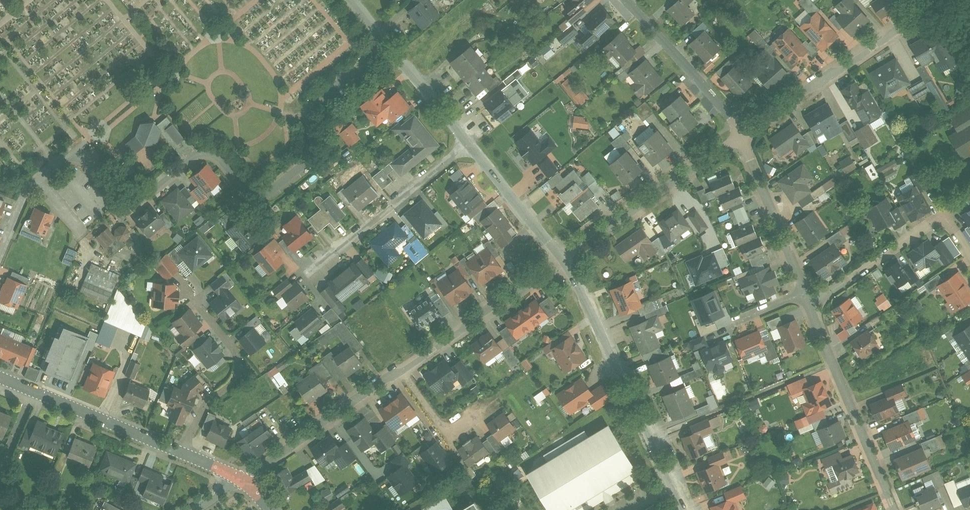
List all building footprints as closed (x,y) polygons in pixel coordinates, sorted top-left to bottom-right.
[(411,10),(424,27),(440,15),(429,0),(424,0),(420,3),(411,10)] [(566,6),(571,12),(567,16),(569,19),(583,8),(592,0),(574,0),(566,6)] [(678,1),(669,9),(682,23),(688,17),(690,19),(695,14),(687,5),(693,0),(678,0),(678,1)] [(812,0),(800,0),(798,1),(812,17),(816,14),(820,9),(812,0)] [(852,0),(844,0),(840,3),(847,11),(838,19),(844,26),(852,35),(869,19),(852,0)] [(896,0),(877,0),(872,3),(882,18),(900,5),(896,0)] [(587,13),(583,8),(569,19),(573,24),(587,13)] [(603,8),(587,23),(593,30),(581,40),(588,48),(600,36),(599,35),(615,21),(603,8)] [(837,37),(816,14),(812,17),(802,26),(813,39),(821,48),(823,49),(837,37)] [(838,19),(834,15),(830,19),(840,30),(844,26),(838,19)] [(492,18),(484,25),(491,35),(500,28),(492,18)] [(704,22),(692,32),(697,38),(704,31),(704,32),(709,28),(704,22)] [(572,25),(558,36),(565,43),(578,32),(572,25)] [(754,45),(765,36),(760,30),(757,33),(753,29),(746,35),(754,45)] [(802,44),(789,29),(781,37),(784,41),(778,46),(787,55),(794,63),(807,51),(808,50),(802,44)] [(697,38),(691,43),(696,49),(697,48),(707,60),(706,60),(707,61),(720,49),(704,32),(704,31),(697,38)] [(623,33),(603,49),(610,57),(612,55),(621,65),(634,54),(636,52),(628,42),(629,41),(623,33)] [(935,33),(913,46),(924,65),(925,65),(935,59),(946,53),(943,48),(935,33)] [(764,38),(757,44),(763,51),(766,49),(770,54),(774,50),(764,38)] [(821,48),(813,39),(809,43),(817,52),(821,48)] [(809,43),(806,40),(802,44),(808,50),(807,51),(812,56),(817,52),(809,43)] [(951,43),(943,48),(946,53),(935,59),(943,71),(961,61),(951,43)] [(539,49),(545,59),(554,54),(548,44),(539,49)] [(471,47),(453,62),(467,80),(483,67),(486,65),(471,47)] [(770,54),(766,49),(763,51),(757,57),(766,67),(759,74),(772,89),(788,75),(770,54)] [(634,54),(621,65),(625,70),(638,59),(634,54)] [(794,63),(787,55),(783,59),(792,70),(797,66),(794,63)] [(735,56),(725,64),(730,70),(735,66),(736,66),(740,62),(735,56)] [(638,59),(625,70),(630,76),(632,75),(631,74),(642,64),(638,59)] [(891,64),(882,69),(873,74),(886,97),(911,83),(897,60),(890,64),(891,64)] [(642,64),(631,74),(632,75),(638,83),(633,87),(640,96),(646,91),(647,93),(662,80),(647,61),(642,64)] [(933,80),(925,65),(924,65),(918,69),(924,79),(927,84),(933,80)] [(730,70),(723,77),(740,96),(752,85),(736,66),(735,66),(730,70)] [(467,80),(466,80),(471,86),(472,86),(478,93),(487,86),(493,80),(493,79),(483,67),(467,80)] [(519,69),(504,81),(508,86),(517,78),(519,80),(524,75),(519,69)] [(503,82),(497,75),(493,79),(493,80),(487,86),(491,91),(503,82)] [(560,83),(577,105),(587,98),(569,76),(560,83)] [(508,86),(502,91),(514,106),(530,94),(519,80),(517,78),(508,86)] [(924,79),(909,88),(916,100),(931,92),(927,84),(924,79)] [(864,95),(857,83),(856,84),(854,83),(850,86),(849,87),(843,91),(853,108),(856,106),(866,122),(881,113),(869,92),(864,95)] [(382,90),(366,104),(371,110),(387,97),(382,90)] [(502,91),(486,103),(499,118),(506,112),(505,111),(512,105),(514,106),(502,91)] [(399,92),(389,99),(387,97),(371,110),(369,112),(370,114),(370,115),(372,118),(373,117),(375,119),(389,108),(391,110),(389,112),(394,119),(404,112),(410,107),(410,106),(399,92)] [(673,93),(660,104),(664,109),(667,107),(666,107),(677,98),(673,93)] [(677,98),(666,107),(667,107),(672,114),(670,116),(674,121),(688,110),(691,108),(681,96),(677,98)] [(646,101),(635,110),(644,121),(655,112),(646,101)] [(410,107),(404,112),(407,117),(417,109),(413,104),(410,106),(410,107)] [(830,104),(808,116),(816,131),(830,124),(832,126),(840,122),(830,104)] [(674,121),(672,123),(676,129),(679,127),(684,133),(685,134),(695,125),(698,122),(688,110),(674,121)] [(968,111),(955,119),(962,132),(954,137),(962,150),(969,146),(969,149),(969,114),(968,111)] [(191,146),(167,116),(157,125),(162,131),(162,132),(181,155),(191,146)] [(572,116),(571,128),(585,128),(586,116),(572,116)] [(849,120),(841,124),(851,141),(858,137),(856,132),(849,120)] [(154,121),(141,123),(136,135),(144,146),(158,143),(162,132),(162,131),(157,125),(154,121)] [(416,147),(392,167),(394,169),(403,162),(408,169),(423,157),(423,156),(424,155),(423,154),(423,153),(436,142),(420,122),(414,127),(410,122),(401,129),(406,135),(406,136),(407,135),(416,147)] [(354,124),(341,134),(351,146),(357,141),(352,134),(358,130),(354,124)] [(795,124),(772,139),(782,154),(794,146),(799,152),(810,145),(810,144),(803,136),(795,124)] [(695,125),(685,134),(684,133),(682,135),(686,141),(700,130),(695,125)] [(868,125),(856,132),(858,137),(865,148),(878,140),(868,125)] [(548,152),(532,131),(517,142),(523,149),(521,151),(527,158),(529,156),(534,163),(548,152)] [(666,143),(657,132),(658,131),(657,131),(640,145),(641,145),(646,151),(656,163),(673,149),(667,142),(666,143)] [(816,143),(809,131),(803,136),(810,144),(810,145),(811,147),(816,143)] [(622,134),(612,142),(618,150),(622,146),(624,148),(630,144),(622,134)] [(172,151),(166,144),(164,143),(162,149),(167,155),(172,151)] [(627,151),(611,164),(621,175),(621,174),(627,182),(627,183),(642,170),(627,151)] [(837,162),(843,174),(854,168),(848,156),(837,162)] [(558,170),(549,158),(540,165),(549,177),(558,170)] [(873,164),(867,168),(873,179),(879,175),(873,164)] [(207,165),(191,178),(198,186),(204,193),(205,193),(220,181),(207,165)] [(804,166),(781,181),(795,201),(811,191),(803,179),(810,174),(804,166)] [(384,168),(374,177),(384,189),(394,180),(384,168)] [(894,168),(883,174),(885,177),(896,171),(894,168)] [(461,170),(452,177),(457,183),(466,176),(461,170)] [(564,178),(556,185),(557,185),(565,194),(562,197),(567,204),(571,200),(584,190),(578,182),(582,178),(575,170),(564,178)] [(921,171),(911,176),(917,187),(918,187),(921,192),(930,186),(921,171)] [(559,172),(548,181),(554,187),(557,185),(556,185),(564,178),(559,172)] [(730,174),(710,182),(716,196),(736,188),(730,174)] [(348,191),(345,193),(353,202),(359,210),(379,193),(365,176),(348,191)] [(466,176),(457,183),(460,188),(470,180),(466,176)] [(142,178),(134,185),(138,190),(146,183),(142,178)] [(597,179),(589,186),(595,194),(597,197),(605,190),(597,179)] [(460,188),(452,195),(467,213),(473,209),(483,200),(484,199),(483,199),(475,189),(476,188),(470,180),(460,188)] [(823,185),(812,193),(816,199),(819,197),(827,191),(823,185)] [(191,192),(186,186),(180,191),(191,205),(197,200),(191,192)] [(204,193),(198,186),(191,192),(197,200),(200,203),(208,197),(205,193),(204,193)] [(584,190),(571,200),(577,208),(574,211),(581,219),(592,210),(593,212),(600,206),(592,196),(595,194),(589,186),(584,190)] [(736,188),(716,196),(716,197),(720,195),(726,210),(744,202),(739,192),(742,191),(740,186),(736,188)] [(345,187),(338,193),(348,206),(353,202),(345,193),(348,191),(345,187)] [(917,187),(900,197),(906,208),(912,219),(913,219),(931,209),(928,204),(927,204),(923,198),(924,197),(921,192),(918,187),(917,187)] [(705,188),(698,191),(703,202),(709,199),(705,188)] [(180,191),(176,194),(174,192),(163,201),(179,220),(194,208),(191,205),(180,191)] [(348,215),(332,196),(322,204),(326,210),(317,217),(324,226),(330,221),(337,229),(342,224),(340,221),(348,215)] [(816,199),(803,207),(809,215),(811,214),(809,212),(823,202),(819,197),(816,199)] [(882,202),(874,200),(872,208),(869,210),(870,211),(868,217),(874,218),(879,229),(891,222),(898,218),(894,210),(887,199),(882,202)] [(483,200),(473,209),(477,214),(488,206),(483,200)] [(434,214),(423,201),(410,212),(417,222),(415,224),(423,234),(431,227),(433,231),(441,224),(442,224),(434,214)] [(477,214),(474,217),(480,224),(483,222),(483,221),(493,213),(488,206),(477,214)] [(745,206),(734,210),(737,217),(748,212),(745,206)] [(152,207),(136,220),(140,225),(140,228),(142,230),(145,231),(149,235),(163,223),(164,222),(159,216),(152,207)] [(901,211),(899,207),(898,208),(894,210),(898,218),(891,222),(895,228),(896,228),(906,222),(907,222),(901,211)] [(36,208),(32,219),(30,218),(26,220),(24,225),(21,233),(43,242),(41,232),(45,234),(53,215),(36,208)] [(242,219),(233,208),(220,219),(229,229),(242,219)] [(912,219),(906,208),(901,211),(907,222),(912,219)] [(493,213),(483,221),(483,222),(489,228),(490,227),(498,237),(496,238),(512,226),(505,217),(504,218),(498,210),(499,209),(498,209),(493,213)] [(449,223),(439,210),(434,214),(442,224),(441,224),(444,227),(449,223)] [(679,210),(661,223),(673,239),(680,234),(679,232),(689,224),(679,210)] [(697,210),(690,215),(701,232),(708,227),(697,210)] [(410,212),(409,211),(401,217),(407,224),(410,227),(415,224),(417,222),(410,212)] [(174,224),(164,212),(159,216),(164,222),(163,223),(168,229),(174,224)] [(748,212),(737,217),(740,223),(751,219),(748,212)] [(809,215),(797,223),(811,243),(828,231),(823,224),(820,225),(812,213),(811,214),(809,215)] [(317,217),(315,215),(310,220),(320,232),(325,227),(324,226),(317,217)] [(313,236),(297,217),(287,226),(292,232),(286,237),(286,238),(296,250),(313,236)] [(229,229),(228,230),(244,249),(259,238),(253,231),(255,230),(249,223),(248,225),(243,218),(242,219),(229,229)] [(753,223),(733,231),(739,245),(741,244),(759,237),(753,223)] [(410,227),(407,224),(408,226),(403,230),(407,236),(412,242),(412,243),(418,238),(410,227)] [(385,233),(373,243),(390,264),(397,258),(391,250),(407,236),(403,230),(398,225),(386,235),(385,233)] [(512,226),(496,238),(503,246),(518,234),(512,226)] [(126,227),(121,227),(117,230),(116,235),(118,237),(104,248),(111,256),(127,244),(129,247),(136,242),(129,234),(130,231),(127,227),(126,227)] [(643,229),(618,246),(627,260),(641,250),(647,258),(646,258),(646,259),(650,256),(650,257),(652,256),(651,255),(657,251),(652,243),(652,242),(643,229)] [(841,230),(828,239),(833,247),(836,245),(838,247),(848,240),(841,230)] [(733,231),(729,233),(728,235),(734,248),(739,245),(733,231)] [(759,237),(741,244),(747,259),(750,258),(764,252),(765,252),(761,242),(763,241),(761,236),(759,237)] [(179,252),(185,259),(193,270),(204,261),(202,258),(210,251),(198,237),(179,252)] [(667,252),(660,237),(652,242),(652,243),(657,251),(660,256),(667,252)] [(280,242),(277,238),(269,245),(278,256),(286,249),(280,242)] [(296,250),(286,238),(280,242),(286,249),(290,254),(296,250)] [(412,243),(406,248),(413,257),(418,263),(430,252),(418,238),(412,243)] [(500,255),(490,240),(485,244),(489,249),(496,258),(500,255)] [(930,240),(924,245),(923,244),(916,249),(917,250),(911,254),(921,269),(927,264),(928,266),(935,261),(934,259),(940,256),(940,255),(935,247),(930,240)] [(954,258),(943,241),(935,247),(940,255),(940,256),(946,264),(954,258)] [(269,245),(257,255),(271,272),(283,262),(278,256),(269,245)] [(833,247),(813,261),(824,276),(832,270),(833,271),(847,262),(838,247),(836,245),(833,247)] [(179,252),(176,247),(168,254),(178,265),(185,259),(179,252)] [(78,251),(69,248),(63,262),(72,266),(78,251)] [(496,258),(489,249),(479,256),(493,276),(498,272),(498,273),(503,269),(496,258)] [(764,252),(750,258),(754,268),(769,262),(764,252)] [(178,269),(167,255),(155,264),(166,278),(178,269)] [(493,276),(479,256),(470,262),(469,263),(476,272),(483,283),(489,280),(488,279),(493,276)] [(470,262),(466,257),(460,261),(471,275),(476,272),(469,263),(470,262)] [(375,272),(364,259),(357,265),(368,278),(375,272)] [(471,275),(460,261),(455,264),(459,270),(466,279),(471,275)] [(120,275),(93,263),(92,263),(85,280),(113,292),(120,275)] [(349,268),(345,271),(345,272),(331,283),(344,299),(358,287),(368,278),(357,265),(356,263),(349,268)] [(870,273),(874,280),(881,275),(877,269),(870,273)] [(459,270),(450,277),(464,297),(469,294),(469,293),(473,290),(466,279),(459,270)] [(766,270),(753,276),(750,270),(734,277),(737,283),(740,281),(746,294),(747,294),(746,292),(754,289),(758,299),(776,292),(772,282),(771,283),(766,271),(767,271),(766,270)] [(30,278),(13,271),(10,278),(26,285),(27,286),(30,278)] [(61,282),(38,272),(35,278),(37,279),(26,306),(47,316),(61,282)] [(940,286),(951,301),(948,303),(954,312),(969,301),(969,289),(959,273),(945,282),(940,286)] [(939,274),(925,284),(930,293),(940,286),(945,282),(939,274)] [(220,276),(211,284),(219,293),(228,286),(220,276)] [(436,277),(431,281),(439,293),(441,296),(446,292),(440,283),(436,277)] [(464,297),(450,277),(440,283),(446,292),(453,303),(458,300),(459,301),(464,297)] [(10,278),(9,278),(7,284),(5,284),(2,293),(2,295),(0,300),(2,300),(3,303),(8,305),(11,304),(17,307),(26,285),(10,278)] [(288,278),(274,290),(281,298),(285,295),(284,293),(294,285),(288,278)] [(85,280),(81,289),(109,301),(113,292),(85,280)] [(294,285),(284,293),(285,295),(290,301),(289,303),(292,307),(295,307),(296,308),(309,297),(297,282),(294,285)] [(175,285),(156,283),(154,305),(174,306),(174,301),(178,301),(179,290),(175,290),(175,285)] [(632,283),(614,290),(623,312),(642,304),(632,283)] [(77,287),(71,284),(64,300),(71,303),(77,287)] [(344,299),(332,285),(322,293),(333,307),(344,299)] [(147,322),(118,288),(106,318),(143,333),(147,322)] [(228,289),(211,303),(225,320),(234,312),(232,310),(240,304),(228,289)] [(715,291),(694,300),(703,322),(703,323),(715,318),(724,314),(715,291)] [(430,298),(410,311),(421,327),(440,314),(441,313),(433,303),(441,297),(440,296),(441,296),(439,293),(430,298)] [(441,296),(440,296),(441,297),(433,303),(441,313),(440,314),(443,317),(452,311),(441,296)] [(660,296),(644,303),(645,306),(640,308),(642,315),(647,313),(661,307),(664,306),(660,296)] [(885,296),(879,301),(883,308),(890,303),(885,296)] [(559,312),(549,298),(540,305),(548,316),(547,317),(549,319),(559,312)] [(850,299),(834,310),(846,328),(853,324),(863,317),(850,299)] [(64,300),(60,308),(67,311),(69,312),(72,304),(64,300)] [(538,301),(523,312),(533,326),(547,317),(548,316),(540,305),(538,301)] [(661,307),(647,313),(650,320),(659,316),(664,314),(661,307)] [(60,308),(54,324),(60,327),(67,311),(60,308)] [(313,309),(297,322),(308,336),(325,322),(322,319),(322,318),(317,312),(316,313),(313,309)] [(201,324),(189,310),(185,313),(182,313),(179,315),(179,318),(174,322),(184,334),(178,338),(179,340),(185,335),(186,337),(194,330),(201,324)] [(523,312),(508,322),(509,325),(518,337),(519,336),(533,326),(523,312)] [(258,315),(244,326),(249,332),(255,328),(264,321),(258,315)] [(340,315),(330,323),(334,327),(343,320),(340,315)] [(880,315),(871,322),(874,326),(883,320),(880,315)] [(650,320),(633,327),(644,352),(661,345),(655,332),(664,328),(659,316),(650,320)] [(781,316),(768,322),(772,331),(780,328),(781,327),(784,325),(781,316)] [(715,318),(703,323),(703,322),(700,323),(703,329),(700,330),(702,336),(719,329),(715,318)] [(784,325),(781,327),(780,328),(790,351),(806,344),(796,320),(784,325)] [(960,323),(945,333),(950,340),(956,337),(956,336),(965,330),(960,323)] [(858,330),(853,324),(847,328),(852,334),(858,330)] [(509,325),(500,332),(510,346),(520,339),(519,336),(518,337),(509,325)] [(956,336),(956,337),(963,348),(969,343),(969,326),(965,330),(956,336)] [(85,336),(63,327),(56,344),(71,350),(69,356),(77,359),(79,353),(78,353),(85,336)] [(249,332),(241,339),(252,353),(266,342),(255,328),(249,332)] [(846,328),(838,334),(842,341),(852,334),(847,328),(846,328)] [(186,337),(185,335),(179,340),(186,348),(192,344),(200,337),(194,330),(186,337)] [(870,331),(859,339),(858,337),(852,341),(863,357),(873,350),(875,350),(879,348),(879,345),(870,331)] [(760,332),(738,341),(745,358),(764,350),(767,349),(764,342),(760,332)] [(200,337),(192,344),(196,349),(209,338),(205,333),(200,337)] [(0,334),(0,355),(6,358),(14,340),(0,334)] [(365,347),(354,334),(346,339),(352,347),(352,346),(357,353),(365,347)] [(490,334),(474,346),(485,360),(494,354),(494,355),(501,349),(490,334)] [(704,336),(691,342),(694,349),(707,344),(704,336)] [(559,337),(544,347),(549,353),(553,350),(563,343),(559,337)] [(563,343),(553,350),(567,371),(586,358),(586,357),(585,358),(576,345),(577,345),(577,344),(572,337),(563,343)] [(214,343),(210,338),(209,338),(196,349),(195,350),(208,366),(223,354),(219,350),(221,349),(216,342),(214,343)] [(779,357),(771,339),(764,342),(767,349),(764,350),(769,361),(779,357)] [(29,347),(14,340),(6,358),(22,364),(23,362),(30,347),(29,347)] [(725,342),(703,351),(710,369),(715,367),(716,371),(720,372),(723,371),(724,368),(722,364),(733,359),(725,342)] [(30,347),(23,362),(30,365),(37,349),(30,346),(29,347),(30,347)] [(353,348),(338,359),(337,357),(336,358),(348,375),(364,363),(357,353),(352,346),(352,347),(353,348)] [(510,346),(502,352),(513,366),(521,361),(510,346)] [(662,353),(649,359),(652,364),(664,359),(662,353)] [(494,354),(485,360),(488,365),(490,365),(496,360),(497,358),(494,355),(494,354)] [(652,364),(650,365),(651,365),(655,374),(654,374),(654,375),(655,375),(659,384),(658,384),(658,385),(679,377),(676,368),(674,369),(669,357),(670,357),(670,356),(664,359),(652,364)] [(140,364),(131,360),(125,375),(132,378),(136,369),(138,370),(140,364)] [(316,373),(299,385),(310,400),(327,388),(324,383),(335,376),(323,360),(313,368),(316,373)] [(446,360),(426,374),(439,392),(446,388),(448,391),(455,385),(453,382),(459,378),(452,368),(446,360)] [(474,376),(463,360),(452,368),(459,378),(464,384),(474,376)] [(21,376),(32,381),(36,370),(26,366),(21,376)] [(103,370),(94,367),(85,387),(104,395),(107,387),(108,387),(110,383),(109,383),(114,372),(104,368),(103,370)] [(695,370),(682,375),(685,382),(698,376),(695,370)] [(182,390),(175,387),(174,389),(166,386),(161,400),(169,403),(168,404),(175,407),(171,419),(182,423),(187,412),(189,412),(196,396),(195,395),(196,393),(208,383),(199,372),(185,384),(182,390)] [(806,378),(789,385),(794,397),(805,392),(804,389),(810,387),(806,378)] [(583,379),(575,384),(574,383),(567,388),(568,389),(559,395),(566,404),(567,403),(573,412),(580,407),(581,408),(588,403),(587,402),(591,399),(595,396),(592,393),(583,379)] [(150,390),(129,382),(123,398),(135,403),(134,405),(147,410),(152,399),(147,397),(150,390)] [(810,387),(804,389),(805,392),(809,402),(806,403),(805,406),(807,412),(810,413),(831,404),(822,382),(810,387)] [(902,384),(886,391),(889,398),(893,396),(894,398),(906,393),(902,384)] [(603,385),(592,393),(595,396),(591,399),(598,409),(613,399),(603,385)] [(685,387),(665,396),(670,408),(672,408),(677,419),(695,411),(685,387)] [(546,388),(532,396),(536,402),(549,394),(546,388)] [(417,413),(403,394),(398,397),(392,401),(406,421),(417,413)] [(889,398),(872,405),(873,408),(872,411),(874,416),(877,417),(878,420),(899,411),(894,398),(893,396),(889,398)] [(751,409),(758,406),(756,400),(748,403),(751,409)] [(406,421),(392,401),(386,405),(387,406),(381,409),(390,421),(396,429),(406,421)] [(711,403),(698,409),(700,415),(713,410),(711,403)] [(919,409),(906,415),(908,422),(909,421),(910,424),(923,419),(919,409)] [(0,412),(0,434),(3,435),(11,417),(0,412)] [(217,415),(210,412),(202,428),(210,431),(214,421),(215,421),(217,415)] [(257,413),(250,418),(253,423),(247,427),(252,434),(254,432),(265,425),(257,413)] [(505,413),(490,425),(495,432),(500,439),(501,439),(515,428),(505,413)] [(827,417),(813,423),(816,431),(819,430),(819,429),(830,425),(827,417)] [(708,418),(692,425),(695,433),(700,431),(702,437),(714,432),(708,418)] [(808,418),(797,423),(800,428),(811,424),(808,418)] [(365,419),(350,430),(361,446),(368,441),(371,445),(376,442),(380,439),(376,434),(365,419)] [(64,434),(46,426),(46,424),(37,420),(33,431),(29,440),(32,441),(31,444),(49,451),(55,454),(64,434)] [(215,421),(214,421),(210,431),(207,437),(213,440),(212,440),(218,443),(219,442),(225,445),(232,429),(215,421)] [(396,429),(390,421),(385,425),(386,427),(395,440),(401,436),(396,429)] [(544,453),(547,458),(528,469),(553,509),(564,509),(585,509),(606,498),(608,501),(613,498),(611,495),(636,480),(630,470),(637,466),(610,421),(589,433),(585,428),(544,453)] [(830,425),(819,429),(819,430),(825,443),(833,440),(835,442),(846,438),(839,421),(830,425)] [(908,422),(885,431),(888,439),(890,445),(891,445),(892,448),(912,440),(909,432),(913,430),(910,424),(909,421),(908,422)] [(265,425),(254,432),(260,441),(272,433),(266,424),(265,425)] [(395,440),(386,427),(376,434),(380,439),(376,442),(383,451),(397,441),(395,440)] [(27,428),(20,446),(29,449),(31,444),(32,441),(29,440),(33,431),(27,428)] [(695,433),(685,438),(687,445),(686,447),(688,452),(691,453),(693,457),(695,456),(698,457),(704,455),(705,452),(708,451),(702,437),(700,431),(695,433)] [(252,434),(240,442),(252,460),(266,450),(260,441),(254,432),(252,434)] [(500,439),(495,432),(488,437),(489,439),(498,451),(498,452),(506,446),(501,439),(500,439)] [(333,436),(314,450),(324,464),(338,454),(346,465),(351,462),(340,447),(333,436)] [(479,436),(474,440),(473,438),(464,445),(465,446),(460,450),(465,457),(471,466),(476,462),(476,461),(484,455),(486,456),(490,453),(491,452),(484,443),(479,436)] [(936,437),(922,443),(925,450),(931,448),(933,452),(941,449),(936,437)] [(97,448),(75,439),(68,454),(82,459),(79,467),(87,471),(97,448)] [(498,451),(489,439),(484,443),(491,452),(490,453),(492,456),(498,451)] [(358,457),(348,442),(340,447),(351,462),(358,457)] [(427,442),(413,453),(417,458),(423,454),(431,447),(427,442)] [(442,449),(437,443),(431,447),(423,454),(437,472),(451,462),(449,459),(449,457),(443,450),(442,449)] [(921,450),(897,461),(900,469),(902,469),(906,478),(925,470),(922,462),(926,460),(921,450)] [(135,463),(108,452),(101,469),(128,480),(131,474),(135,463)] [(723,452),(710,458),(713,466),(718,464),(718,465),(727,462),(723,452)] [(840,452),(823,459),(827,467),(835,464),(835,463),(843,460),(840,452)] [(396,496),(418,482),(401,453),(388,460),(392,467),(388,469),(395,481),(389,484),(396,496)] [(62,454),(56,468),(62,471),(68,456),(62,454)] [(843,460),(835,463),(835,464),(841,478),(842,480),(849,477),(860,472),(853,456),(843,460)] [(471,466),(465,457),(460,460),(467,469),(471,466)] [(713,466),(699,472),(707,491),(713,489),(715,490),(719,488),(720,486),(718,482),(724,480),(718,465),(718,464),(713,466)] [(326,479),(316,465),(308,469),(313,479),(317,485),(326,479)] [(151,470),(144,467),(140,478),(139,479),(146,482),(151,470)] [(288,467),(273,477),(284,496),(299,487),(313,479),(308,469),(294,478),(288,467)] [(164,475),(151,470),(146,482),(147,483),(142,494),(143,495),(144,492),(164,500),(163,503),(164,503),(174,479),(173,479),(171,484),(162,481),(164,475)] [(940,470),(924,477),(929,490),(935,487),(936,489),(946,485),(946,484),(940,470)] [(140,478),(131,474),(128,480),(125,486),(135,490),(139,479),(140,478)] [(849,477),(842,480),(841,478),(833,482),(837,491),(852,484),(849,477)] [(728,478),(724,480),(718,482),(720,486),(719,488),(720,489),(731,484),(728,478)] [(956,480),(946,484),(946,485),(955,507),(965,503),(959,490),(960,489),(956,480)] [(348,484),(336,492),(340,497),(351,489),(348,484)] [(959,490),(965,503),(966,505),(969,503),(969,485),(960,489),(959,490)] [(742,486),(726,493),(729,501),(733,499),(734,502),(746,497),(742,486)] [(925,492),(925,493),(919,496),(918,495),(917,495),(919,499),(918,500),(919,502),(920,502),(923,509),(927,509),(942,504),(936,489),(935,487),(929,490),(925,492)] [(331,489),(319,496),(323,504),(336,496),(331,489)] [(446,495),(422,509),(455,509),(446,495)] [(327,508),(329,509),(339,509),(347,505),(342,498),(327,508)] [(714,507),(715,509),(738,509),(734,502),(733,499),(729,501),(714,507)] [(461,509),(462,509),(481,509),(476,501),(461,509)]
